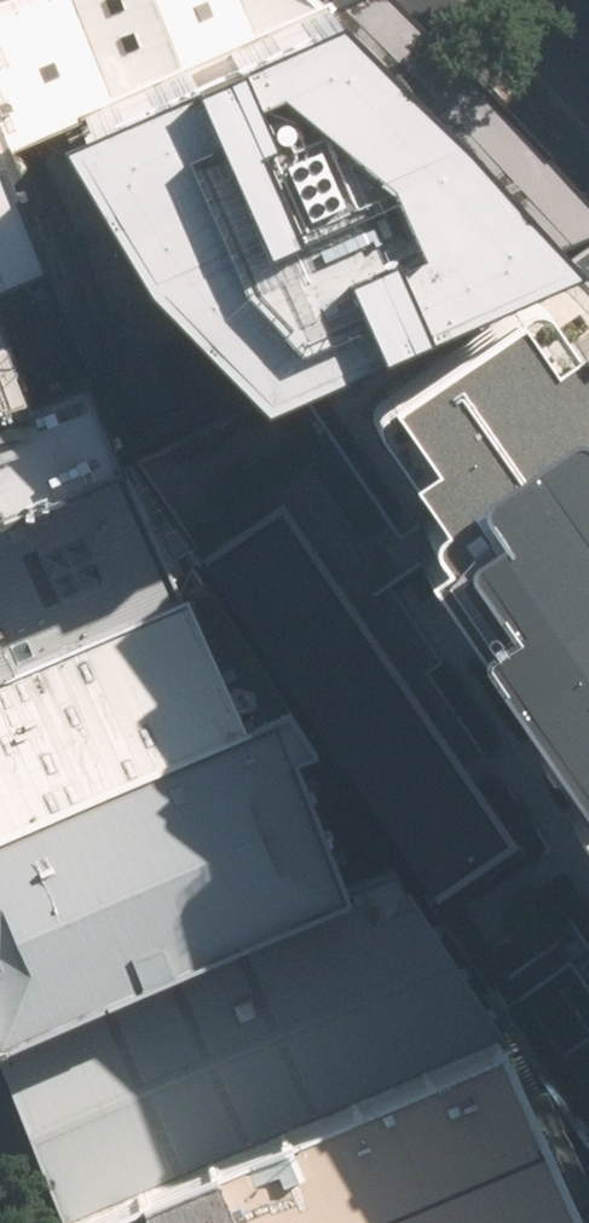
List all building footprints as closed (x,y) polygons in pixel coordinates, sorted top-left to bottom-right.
[(15,139),(59,118),(302,0),(0,0),(0,103),(15,139)] [(570,252),(438,101),(330,0),(302,0),(59,118),(143,255),(266,373),(570,252)] [(0,151),(0,270),(42,252),(2,151),(0,151)] [(570,252),(379,371),(370,389),(371,400),(435,494),(426,505),(429,516),(438,529),(419,542),(588,796),(588,279),(570,252)] [(117,442),(78,364),(31,385),(0,315),(0,494),(117,442)] [(117,442),(0,494),(0,666),(182,586),(117,442)] [(244,718),(182,586),(0,666),(0,824),(244,718)] [(264,709),(244,718),(0,824),(0,1036),(342,888),(264,709)] [(389,868),(342,888),(0,1036),(0,1038),(70,1212),(494,1031),(389,868)] [(70,1212),(75,1222),(564,1222),(575,1219),(494,1031),(70,1212)]
